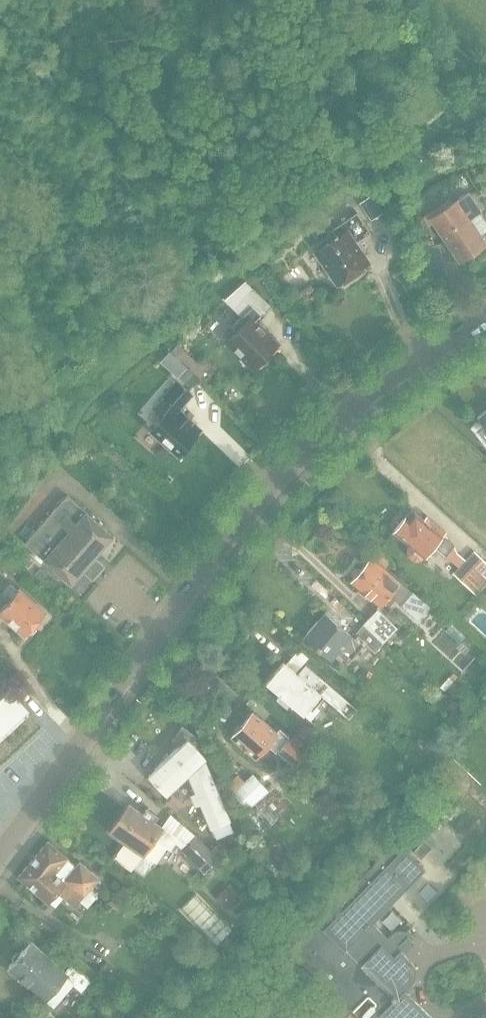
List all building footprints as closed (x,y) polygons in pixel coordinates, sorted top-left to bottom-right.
[(466,215),(476,207),(465,192),(454,199),(453,197),(427,215),(459,261),(485,242),(466,215)] [(316,250),(339,283),(369,263),(361,251),(366,248),(360,239),(370,232),(357,212),(332,228),(337,235),(316,250)] [(227,341),(255,368),(279,343),(255,320),(261,313),(261,312),(269,304),(252,287),(243,297),(244,298),(234,308),(242,315),(232,325),(237,330),(227,341)] [(210,320),(219,329),(230,318),(221,309),(210,320)] [(181,409),(180,411),(178,409),(192,393),(176,380),(152,408),(161,415),(151,427),(180,452),(182,450),(185,453),(194,443),(191,440),(201,428),(190,420),(192,418),(181,409)] [(82,571),(92,579),(105,566),(95,557),(114,535),(68,493),(24,542),(71,583),(82,571)] [(427,515),(423,519),(414,512),(408,519),(406,516),(394,530),(410,544),(406,549),(407,555),(414,561),(420,560),(433,545),(446,556),(454,545),(442,535),(445,531),(427,515)] [(476,595),(485,584),(485,561),(475,550),(453,573),(476,595)] [(399,581),(399,580),(374,558),(371,561),(369,559),(351,581),(379,605),(389,593),(402,603),(403,607),(418,619),(429,606),(399,581)] [(27,635),(46,613),(11,582),(1,593),(9,600),(0,609),(0,611),(27,635)] [(363,625),(383,642),(397,626),(377,609),(363,625)] [(383,642),(363,625),(362,624),(352,635),(325,612),(304,636),(330,659),(332,657),(339,663),(346,655),(351,658),(364,643),(375,652),(383,642)] [(318,675),(310,685),(283,661),(265,681),(302,714),(320,694),(348,719),(357,709),(318,675)] [(2,734),(28,710),(18,700),(20,698),(12,689),(0,700),(0,732),(2,734)] [(246,702),(264,718),(272,709),(254,693),(246,702)] [(280,727),(276,731),(253,711),(231,736),(255,756),(267,742),(294,765),(307,750),(280,727)] [(211,828),(230,820),(204,758),(206,756),(191,741),(195,734),(182,725),(173,738),(180,743),(148,773),(167,793),(188,773),(211,828)] [(233,793),(247,809),(267,790),(253,775),(233,793)] [(146,807),(143,812),(129,802),(110,829),(125,840),(113,857),(131,870),(134,867),(143,874),(152,861),(154,862),(166,845),(170,848),(174,842),(180,847),(179,849),(203,873),(218,858),(195,834),(170,813),(162,825),(154,819),(156,815),(146,807)] [(386,939),(371,924),(424,871),(402,850),(407,845),(400,838),(289,951),(303,965),(298,970),(306,977),(312,971),(349,1008),(323,1017),(431,1017),(403,990),(410,984),(412,982),(413,981),(413,979),(414,978),(414,976),(414,974),(414,972),(414,971),(414,969),(413,968),(413,966),(412,964),(410,962),(399,951),(412,938),(411,936),(409,935),(408,934),(406,933),(404,932),(402,932),(400,931),(396,932),(394,933),(392,934),(390,935),(386,939)] [(80,862),(76,866),(47,841),(19,876),(48,901),(56,891),(74,906),(79,900),(87,907),(97,895),(90,888),(99,878),(80,862)] [(73,961),(66,969),(31,939),(9,964),(54,1004),(74,981),(82,988),(91,977),(73,961)]
